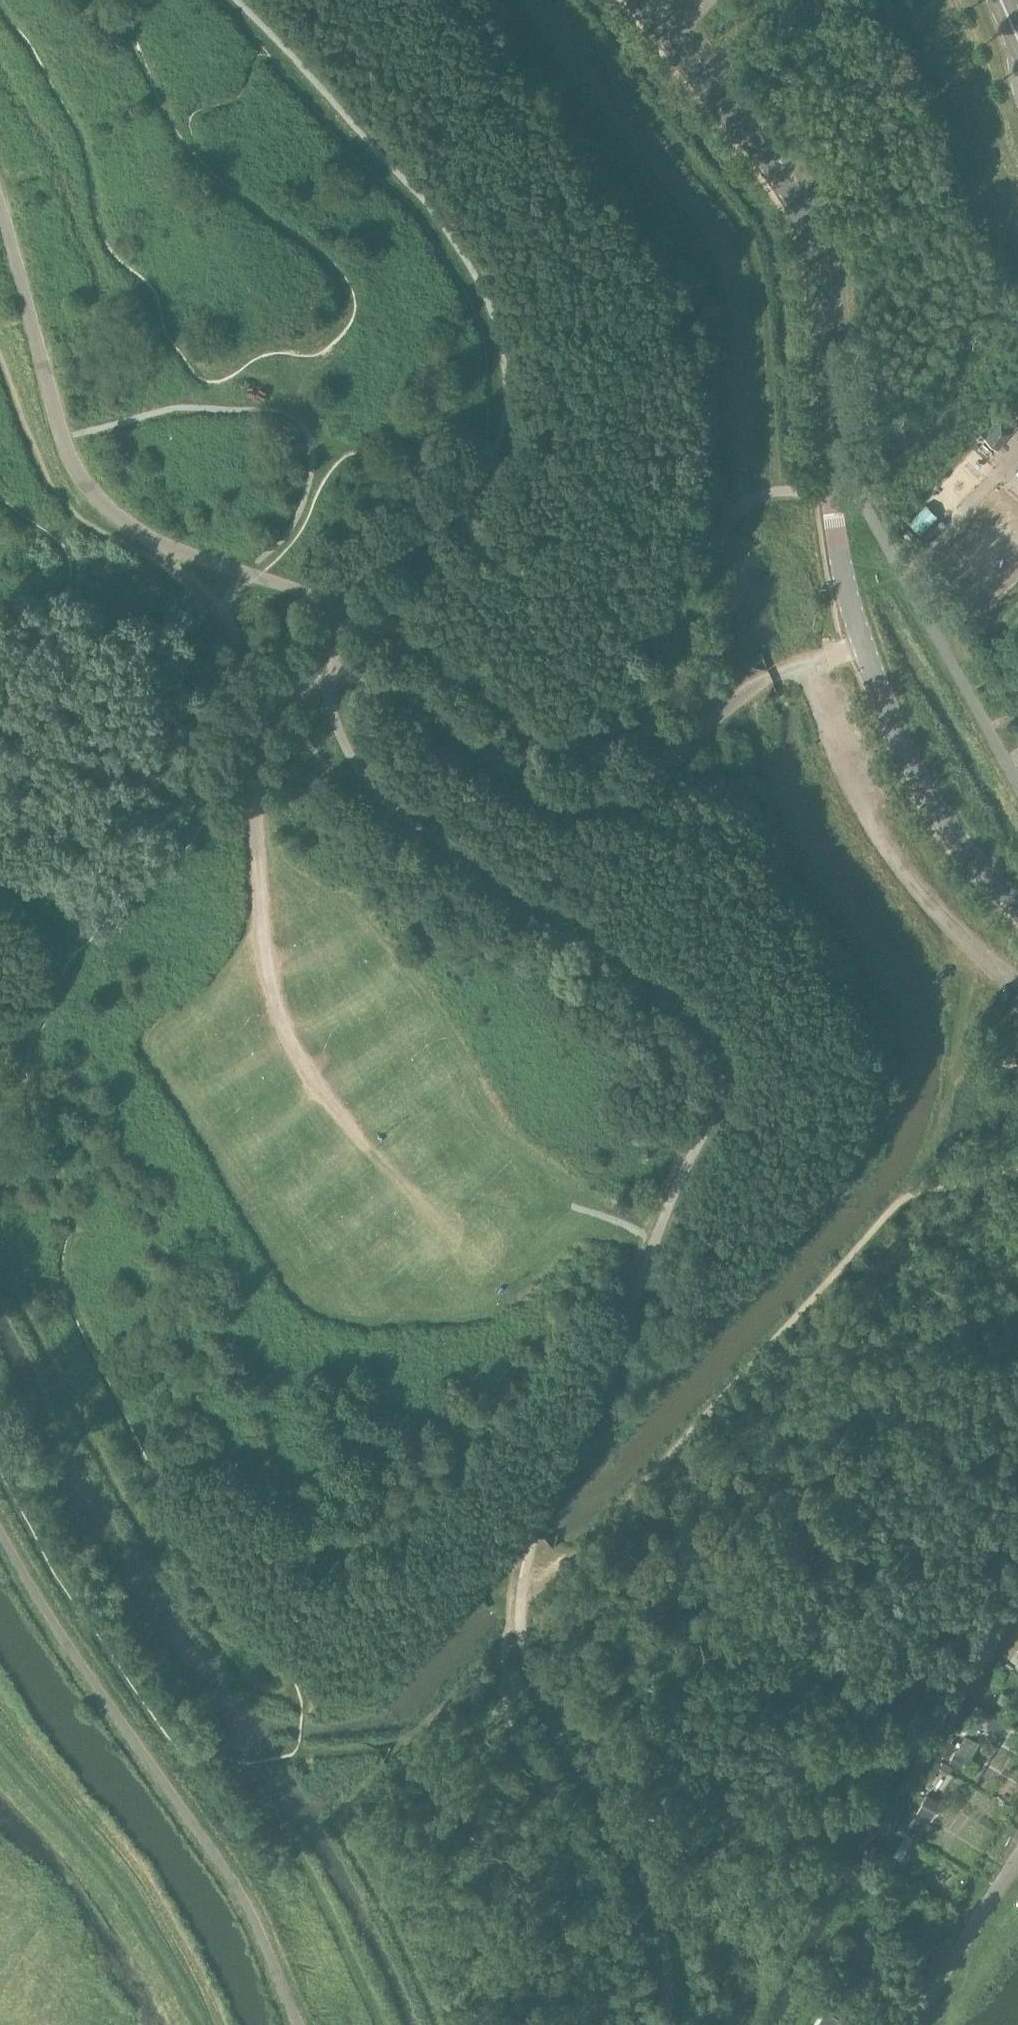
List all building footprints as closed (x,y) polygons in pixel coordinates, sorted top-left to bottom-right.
[(983,438),(997,450),(1017,426),(1004,415),(983,438)] [(925,504),(908,522),(919,534),(938,516),(925,504)] [(958,1746),(952,1742),(944,1755),(950,1759),(949,1760),(963,1768),(978,1742),(965,1734),(958,1746)] [(929,1793),(925,1801),(932,1805),(936,1798),(929,1793)] [(821,1965),(827,1953),(818,1949),(812,1960),(821,1965)] [(827,2006),(815,2024),(860,2024),(861,2024),(842,2011),(839,2014),(827,2006)]
